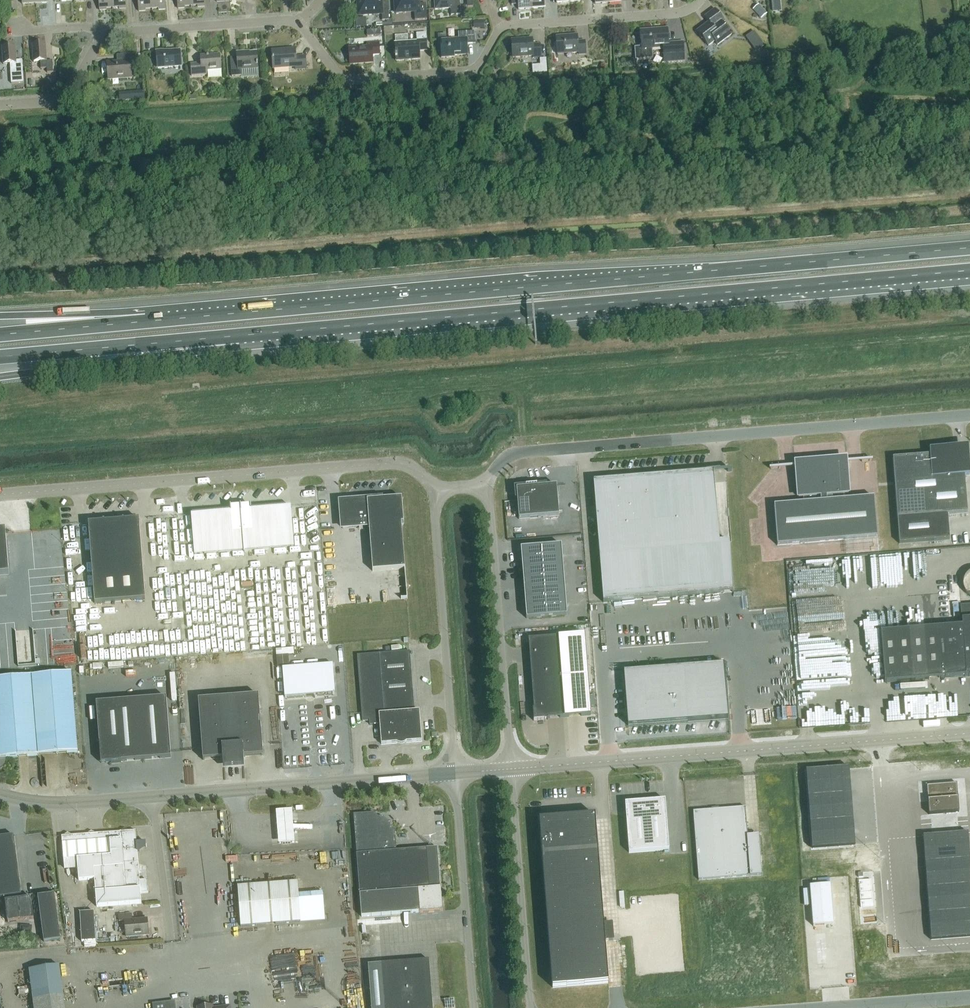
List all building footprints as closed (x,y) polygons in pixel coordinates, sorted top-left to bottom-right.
[(113,10),(112,0),(99,0),(99,11),(113,10)] [(113,10),(126,9),(125,0),(112,0),(113,10)] [(152,11),(151,0),(138,0),(139,12),(152,11)] [(152,11),(166,10),(165,0),(151,0),(152,11)] [(192,8),(191,0),(178,0),(178,9),(192,8)] [(192,8),(205,7),(204,0),(191,0),(192,8)] [(358,12),(359,16),(362,16),(382,15),(382,21),(389,21),(388,11),(382,11),(381,0),(357,0),(358,12)] [(395,14),(414,13),(415,22),(427,21),(426,5),(419,5),(419,0),(395,0),(395,14)] [(433,0),(434,0),(435,11),(450,10),(451,17),(461,16),(461,20),(467,20),(466,8),(460,8),(460,2),(453,3),(453,0),(433,0)] [(518,11),(531,10),(531,0),(517,0),(518,11)] [(531,10),(544,9),(544,0),(531,0),(531,10)] [(756,13),(761,19),(767,14),(761,8),(756,13)] [(717,46),(731,36),(723,24),(724,23),(715,10),(705,18),(709,23),(697,32),(709,47),(715,43),(717,46)] [(356,26),(367,26),(366,18),(355,19),(356,26)] [(641,49),(636,50),(636,60),(651,59),(651,50),(663,49),(664,64),(685,62),(683,43),(669,44),(668,30),(640,32),(641,49)] [(420,52),(428,51),(426,33),(416,34),(417,42),(408,43),(407,35),(396,36),(396,43),(395,44),(396,62),(420,60),(420,52)] [(447,35),(438,35),(439,41),(440,41),(441,59),(455,58),(454,56),(468,55),(468,44),(475,44),(475,33),(467,33),(459,34),(459,39),(447,40),(447,35)] [(578,55),(586,55),(585,42),(577,43),(577,37),(556,39),(557,55),(578,53),(578,55)] [(533,59),(541,58),(540,46),(533,47),(533,40),(511,42),(512,58),(533,57),(533,59)] [(372,55),(380,55),(379,42),(366,43),(366,47),(348,49),(350,65),(372,63),(372,55)] [(47,74),(54,73),(53,61),(47,62),(46,44),(32,45),(33,62),(40,62),(41,69),(47,69),(47,74)] [(15,47),(2,47),(3,64),(11,64),(12,84),(24,83),(23,61),(16,61),(15,47)] [(158,68),(181,66),(179,50),(156,52),(158,68)] [(296,70),(306,69),(305,57),(296,57),(295,50),(272,51),(274,69),(296,68),(296,70)] [(241,70),(259,69),(257,53),(248,54),(248,52),(237,53),(237,57),(231,58),(232,76),(242,76),(241,70)] [(129,68),(139,67),(137,54),(122,55),(122,62),(108,63),(110,80),(130,78),(129,68)] [(222,77),(222,70),(221,54),(200,56),(201,63),(191,64),(192,76),(208,75),(209,78),(222,77)] [(119,101),(144,99),(143,91),(119,93),(119,101)] [(969,475),(965,473),(964,458),(958,453),(933,455),(930,451),(930,456),(893,458),(897,519),(899,544),(950,540),(948,515),(968,513),(965,481),(965,475),(969,475)] [(871,460),(771,468),(771,470),(796,468),(799,498),(803,498),(804,504),(774,506),(777,546),(877,538),(874,498),(844,500),(843,495),(849,494),(846,464),(871,462),(871,460)] [(720,543),(714,472),(594,481),(604,603),(734,592),(730,542),(720,543)] [(557,486),(517,489),(519,519),(559,516),(557,486)] [(402,498),(341,503),(343,528),(369,526),(373,571),(405,569),(402,524),(404,523),(402,498)] [(229,512),(191,515),(195,555),(294,547),(291,507),(247,511),(247,506),(228,507),(229,512)] [(139,519),(137,520),(137,519),(125,520),(123,520),(117,521),(111,522),(111,521),(105,522),(105,521),(103,521),(103,522),(91,523),(89,523),(95,604),(145,600),(139,519)] [(0,530),(0,575),(9,574),(6,530),(0,530)] [(567,616),(562,546),(521,548),(527,619),(567,616)] [(881,632),(885,683),(969,676),(969,605),(961,606),(963,626),(881,632)] [(585,635),(529,640),(534,709),(533,709),(534,721),(548,720),(548,719),(549,719),(591,716),(585,635)] [(410,651),(357,655),(362,721),(369,721),(370,725),(380,724),(381,744),(422,741),(420,711),(415,711),(410,651)] [(278,668),(290,667),(289,655),(277,656),(278,668)] [(285,699),(335,694),(333,664),(283,668),(285,699)] [(724,664),(624,672),(626,707),(627,707),(628,726),(688,722),(729,719),(724,664)] [(2,767),(4,765),(5,763),(6,761),(6,758),(78,752),(71,673),(0,678),(0,768),(2,767)] [(259,696),(198,700),(203,760),(225,759),(226,764),(242,763),(241,757),(263,756),(259,696)] [(101,763),(171,758),(166,698),(97,704),(101,763)] [(855,846),(848,767),(806,771),(812,850),(855,846)] [(957,784),(927,786),(929,815),(959,813),(957,784)] [(669,850),(665,800),(625,803),(629,853),(669,850)] [(759,835),(747,836),(745,808),(694,812),(699,880),(762,875),(759,835)] [(293,842),(291,809),(276,810),(278,843),(293,842)] [(374,813),(354,814),(362,917),(419,912),(420,913),(443,911),(441,888),(437,848),(397,851),(395,831),(374,813)] [(608,983),(607,972),(595,816),(539,821),(552,972),(553,988),(608,983)] [(136,831),(62,837),(65,871),(78,870),(79,881),(95,880),(97,907),(141,904),(141,893),(138,864),(138,853),(137,843),(136,831)] [(5,898),(8,922),(34,919),(31,897),(22,899),(21,895),(22,895),(14,836),(0,837),(0,898),(5,898)] [(298,882),(238,887),(241,927),(301,922),(298,882)] [(830,885),(810,886),(813,927),(833,925),(830,885)] [(44,941),(61,939),(55,894),(38,896),(44,941)] [(94,912),(80,913),(82,942),(96,941),(94,912)] [(132,914),(118,915),(119,922),(125,921),(126,937),(149,935),(147,919),(133,920),(132,914)] [(31,936),(32,926),(20,925),(19,935),(31,936)] [(372,1007),(433,1007),(429,960),(369,965),(372,1007)] [(29,970),(34,1007),(65,1007),(59,966),(29,970)]
